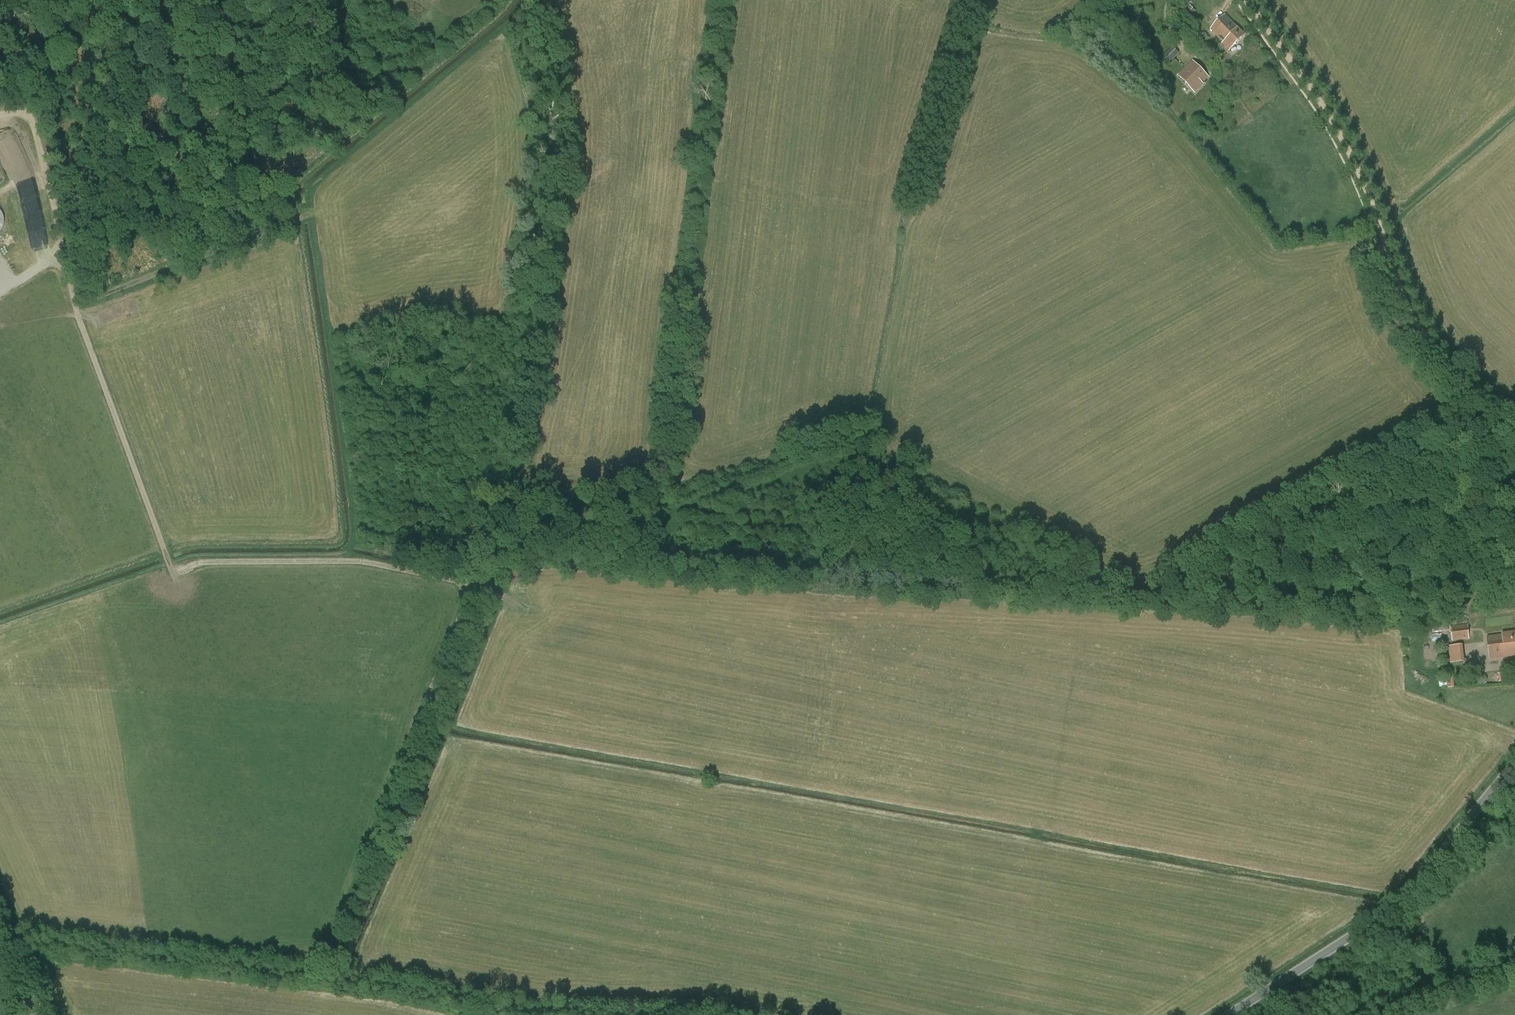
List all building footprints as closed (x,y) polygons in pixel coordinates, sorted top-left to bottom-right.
[(1225,15),(1210,29),(1224,42),(1222,44),(1229,51),(1245,35),(1225,15)] [(1178,76),(1195,93),(1204,84),(1202,83),(1209,77),(1193,61),(1178,76)] [(1451,631),(1452,641),(1469,639),(1468,624),(1451,626),(1451,631)] [(1489,659),(1514,656),(1514,631),(1502,633),(1502,634),(1487,637),(1489,659)] [(1465,662),(1463,645),(1448,646),(1450,663),(1465,662)]
